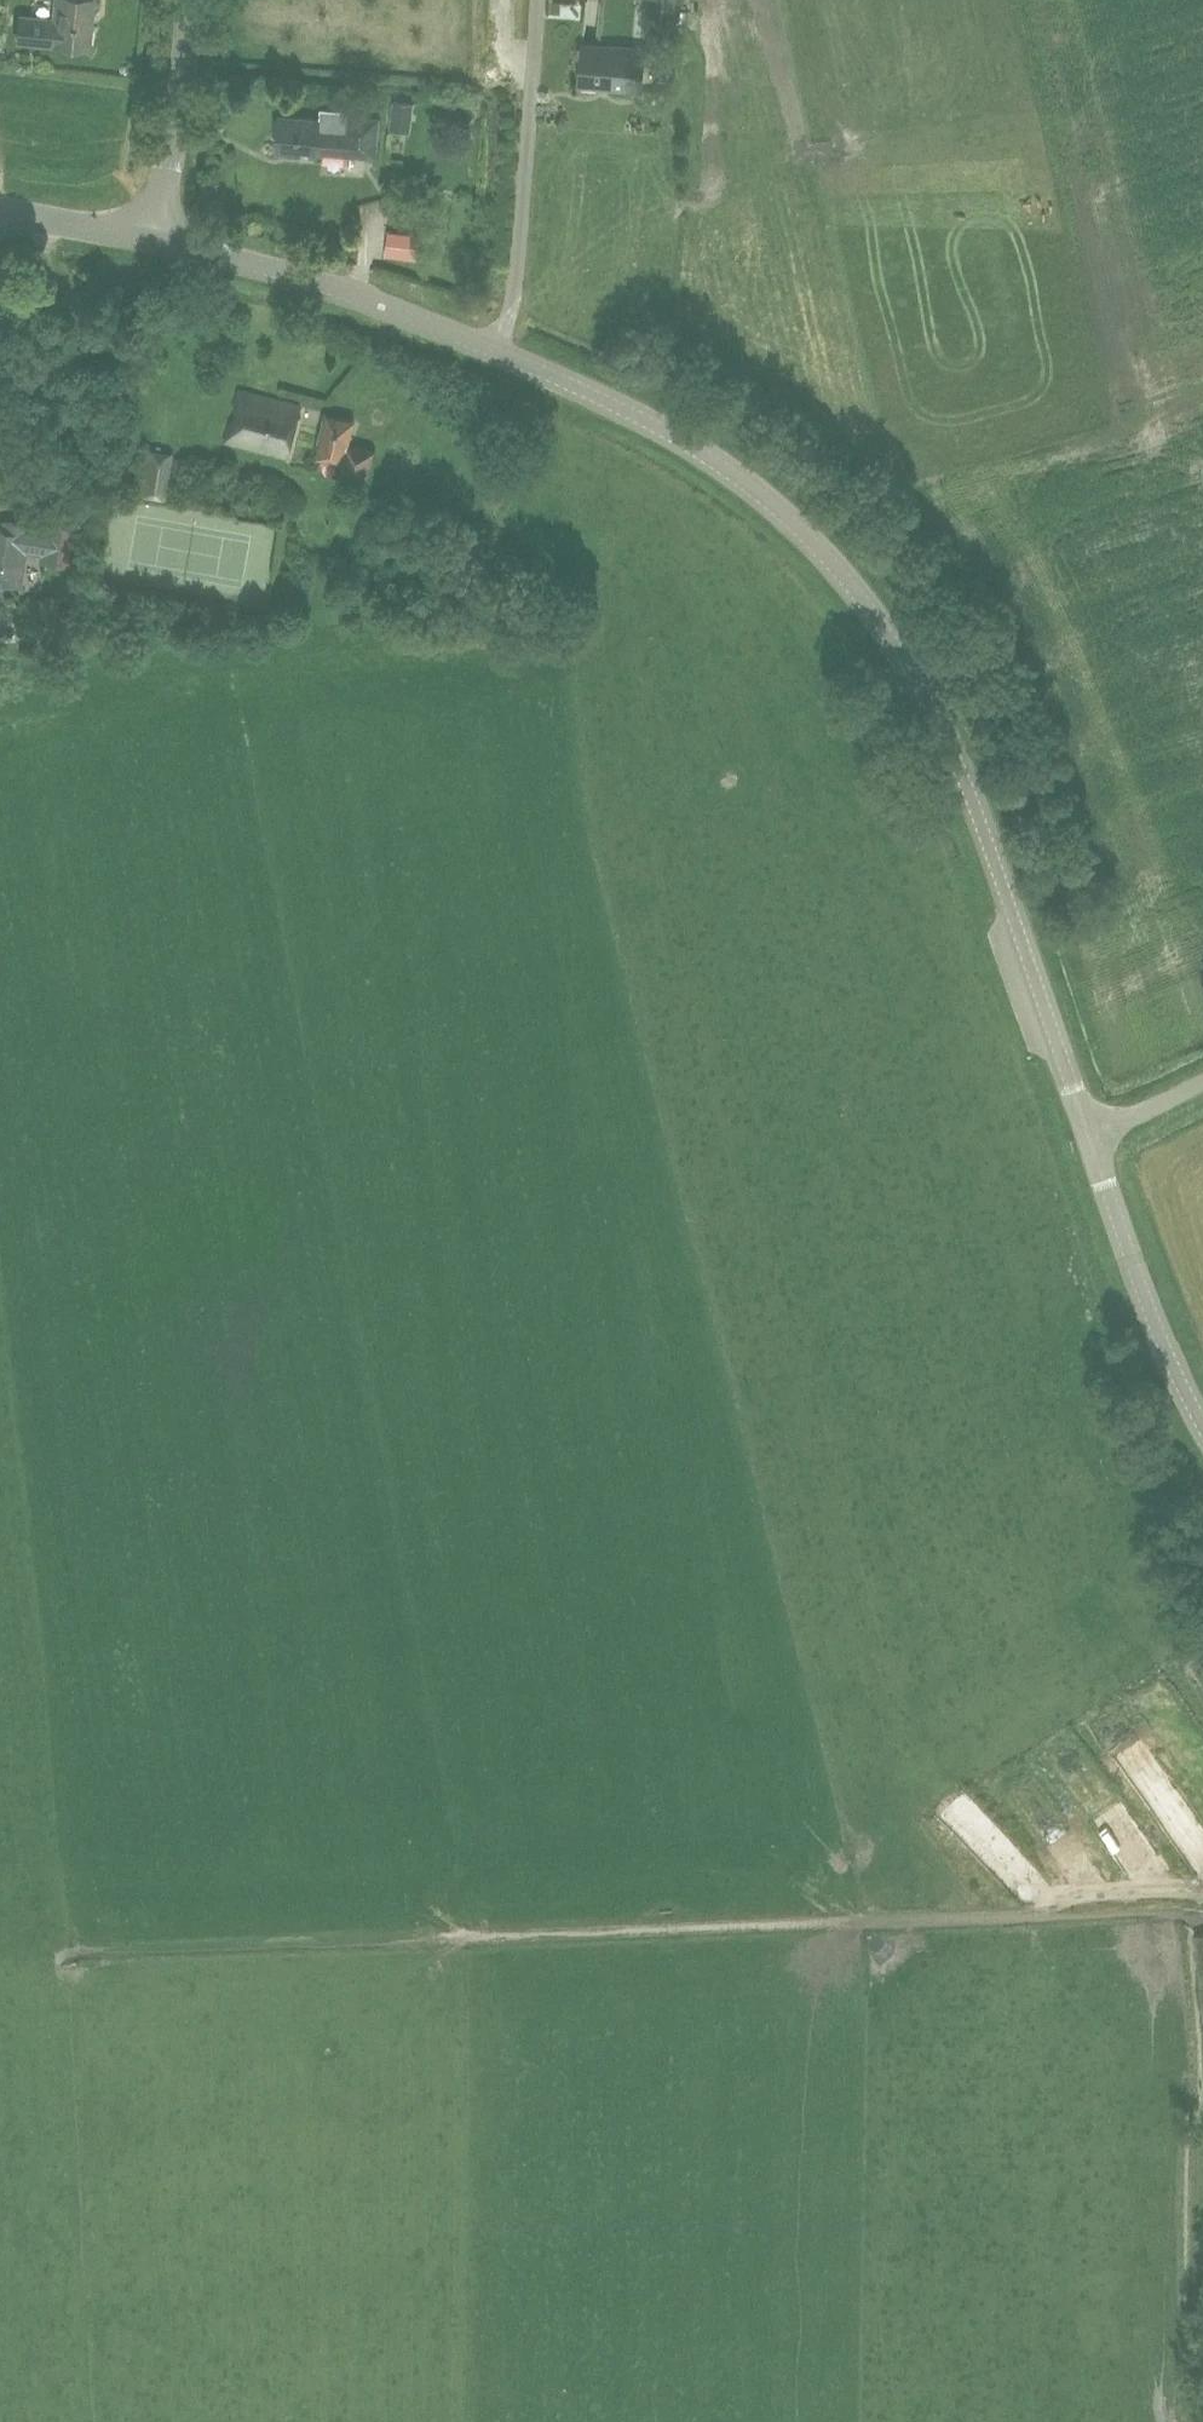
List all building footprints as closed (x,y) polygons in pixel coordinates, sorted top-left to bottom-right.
[(88,48),(93,0),(56,0),(54,20),(19,17),(17,41),(88,48)] [(683,0),(649,0),(648,12),(682,14),(683,0)] [(579,85),(642,90),(645,48),(582,43),(579,85)] [(281,115),(278,149),(317,153),(317,152),(376,157),(379,119),(348,116),(346,132),(321,129),(322,118),(281,115)] [(383,214),(368,215),(369,240),(384,239),(383,214)] [(392,263),(426,269),(431,242),(397,236),(392,263)] [(226,438),(289,454),(302,406),(239,389),(226,438)] [(328,413),(318,456),(345,461),(342,474),(369,479),(375,447),(347,442),(352,418),(328,413)] [(163,496),(170,467),(145,461),(139,490),(163,496)] [(67,566),(74,525),(47,520),(45,528),(4,520),(2,529),(0,529),(0,581),(11,583),(14,566),(19,566),(22,551),(40,554),(39,561),(67,566)] [(1050,1790),(1027,1805),(1057,1853),(1081,1838),(1050,1790)]
